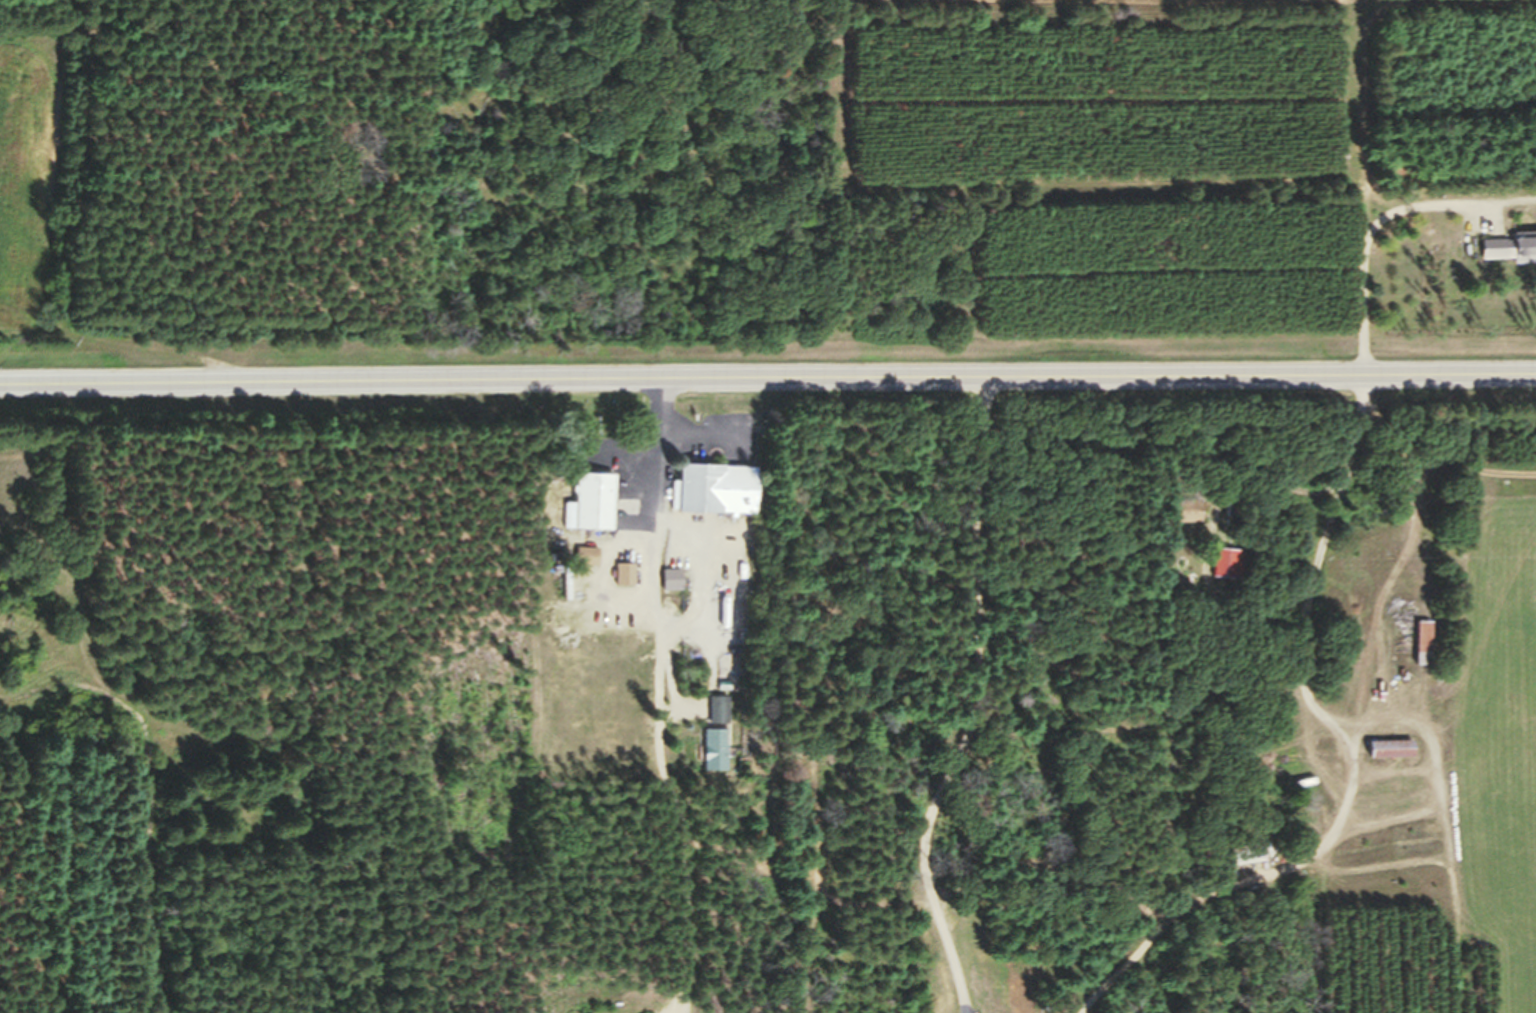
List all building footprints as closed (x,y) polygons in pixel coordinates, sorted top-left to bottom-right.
[(1481,246),(1481,268),(1535,267),(1535,245),(1481,246)] [(675,472),(674,520),(759,521),(759,473),(675,472)] [(613,537),(615,481),(576,480),(575,509),(567,509),(567,536),(613,537)] [(1170,505),(1170,530),(1202,530),(1202,505),(1170,505)] [(1213,584),(1242,584),(1242,556),(1213,556),(1213,584)] [(661,596),(682,596),(682,576),(660,576),(661,596)] [(1413,672),(1432,672),(1432,627),(1413,627),(1413,672)] [(1364,766),(1412,766),(1412,749),(1364,749),(1364,766)] [(1236,875),(1269,867),(1265,850),(1232,858),(1236,875)]
